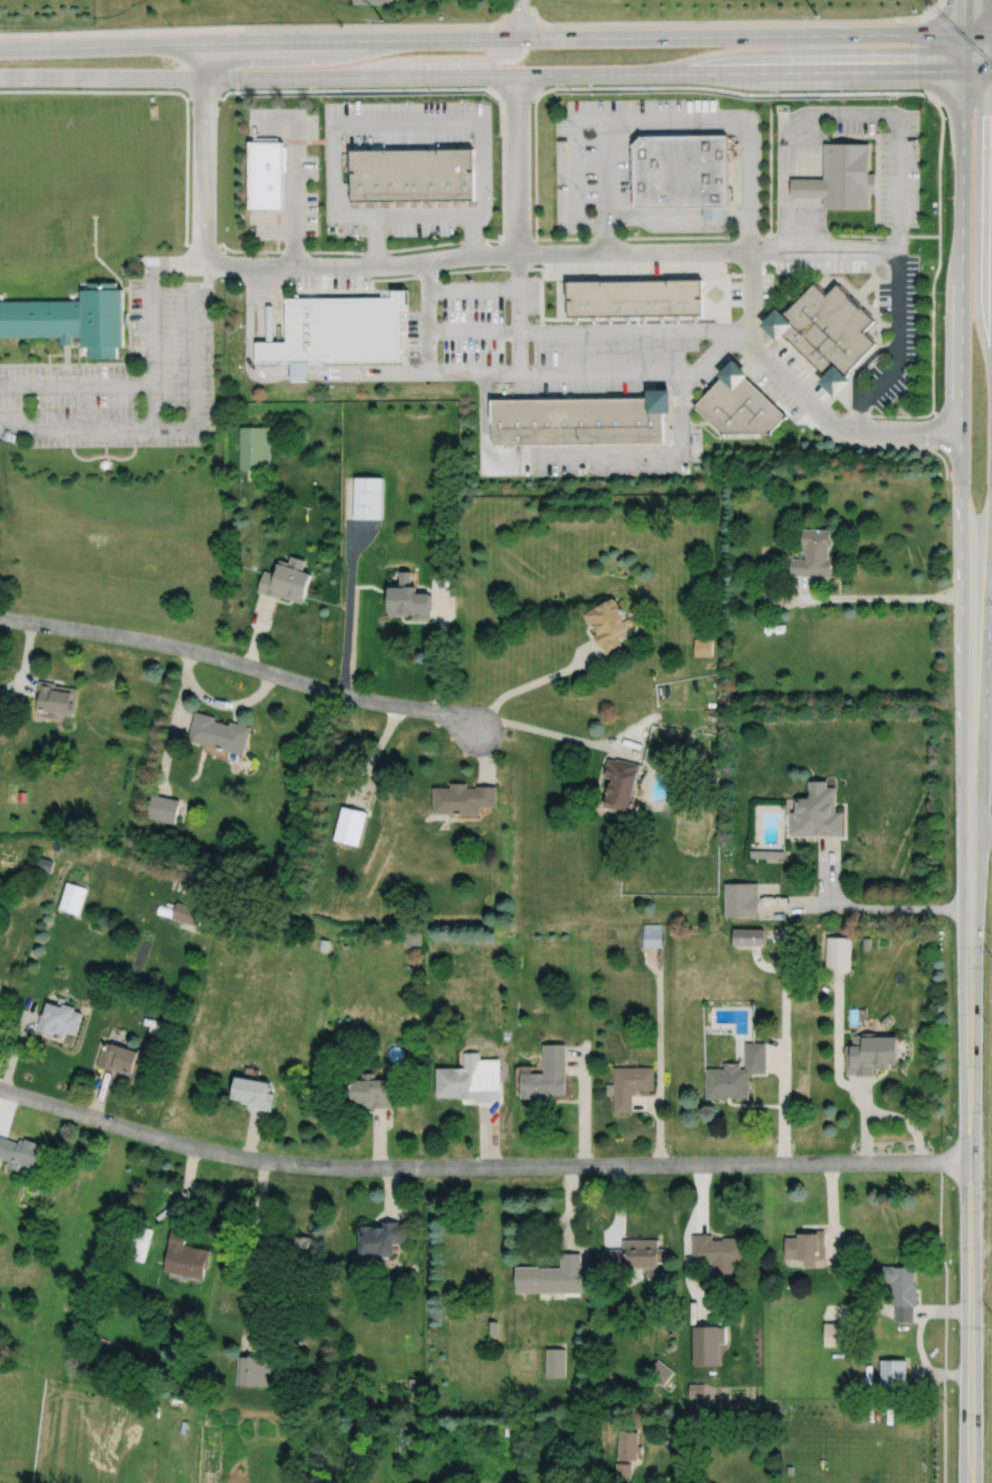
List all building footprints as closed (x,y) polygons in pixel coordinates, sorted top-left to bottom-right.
[(726,137),(727,205),(721,205),(702,205),(633,206),(632,147),(640,138),(726,137)] [(249,141),(249,210),(283,210),(283,141),(249,141)] [(824,145),(824,180),(824,199),(824,209),(869,210),(870,194),(876,194),(876,175),(870,175),(870,145),(824,145)] [(351,150),(351,200),(474,199),(474,150),(351,150)] [(790,180),(790,199),(824,199),(824,180),(790,180)] [(703,216),(721,215),(721,205),(702,205),(703,216)] [(565,279),(566,314),(701,312),(701,277),(565,279)] [(83,335),(83,345),(89,345),(90,356),(118,356),(118,345),(125,345),(124,322),(128,322),(128,310),(124,310),(124,286),(117,286),(117,280),(89,280),(89,286),(82,287),(82,298),(0,299),(0,336),(60,335),(60,343),(72,343),(72,335),(83,335)] [(813,281),(826,293),(837,282),(874,318),(864,329),(876,341),(846,372),(851,378),(835,394),(819,378),(825,372),(783,331),(777,337),(760,321),(776,304),(784,311),(813,281)] [(408,290),(408,302),(399,303),(400,361),(309,361),(290,362),(254,362),(254,341),(285,341),(285,297),(391,296),(391,290),(408,290)] [(694,403),(723,431),(768,431),(785,413),(744,374),(748,371),(732,356),(730,359),(717,371),(719,373),(721,375),(694,403)] [(290,380),(306,380),(307,370),(309,361),(290,362),(290,370),(290,380)] [(490,398),(490,442),(661,440),(661,410),(669,410),(669,386),(646,387),(646,396),(490,398)] [(239,466),(269,466),(270,425),(239,425),(239,466)] [(354,478),(353,519),(382,519),(383,478),(354,478)] [(830,535),(830,528),(818,528),(818,527),(813,527),(813,528),(803,527),(802,546),(806,546),(805,557),(791,557),(790,574),(821,575),(820,576),(824,576),(824,575),(831,575),(832,554),(829,554),(829,547),(831,547),(831,545),(832,544),(832,539),(831,537),(831,535),(830,535)] [(279,558),(277,563),(276,563),(274,570),(277,570),(276,572),(264,569),(258,590),(279,596),(280,594),(303,601),(312,572),(302,569),(306,558),(291,554),(289,561),(279,558)] [(399,572),(399,587),(389,587),(389,588),(387,588),(387,613),(388,613),(388,617),(408,617),(408,615),(413,615),(413,619),(431,619),(431,611),(432,611),(432,595),(429,595),(429,594),(416,594),(416,587),(411,587),(411,572),(399,572)] [(610,597),(582,614),(588,624),(590,623),(593,627),(596,632),(593,634),(601,647),(601,646),(605,653),(621,643),(617,638),(627,632),(625,630),(626,626),(620,617),(623,615),(613,599),(611,598),(610,597)] [(694,637),(694,655),(712,655),(712,637),(694,637)] [(39,680),(36,698),(39,698),(37,709),(39,710),(39,711),(50,712),(49,718),(59,720),(60,714),(75,716),(79,688),(55,685),(55,683),(39,680)] [(194,710),(187,737),(242,752),(250,725),(230,720),(229,723),(214,719),(215,716),(194,710)] [(607,758),(606,763),(605,763),(602,774),(611,776),(611,780),(609,780),(603,804),(631,810),(634,795),(632,795),(639,763),(616,758),(615,760),(607,758)] [(795,795),(795,810),(790,810),(790,834),(842,834),(842,810),(835,810),(835,785),(827,785),(827,779),(808,779),(808,795),(795,795)] [(432,786),(432,812),(478,812),(479,806),(495,806),(495,785),(475,784),(475,786),(466,786),(466,781),(450,781),(450,786),(432,786)] [(19,791),(18,801),(25,802),(26,791),(19,791)] [(179,798),(152,792),(146,815),(174,821),(179,798)] [(342,803),(333,838),(357,844),(366,810),(342,803)] [(750,849),(749,857),(785,857),(785,849),(750,849)] [(39,855),(36,867),(51,871),(54,859),(39,855)] [(68,880),(59,907),(79,913),(88,887),(68,880)] [(725,881),(725,915),(758,915),(758,882),(725,881)] [(176,900),(171,916),(198,924),(203,908),(176,900)] [(644,923),(644,946),(662,945),(662,929),(661,929),(660,923),(644,923)] [(732,928),(732,944),(763,944),(763,928),(732,928)] [(404,931),(405,944),(421,943),(420,930),(404,931)] [(827,935),(826,966),(851,967),(853,936),(827,935)] [(319,937),(317,948),(328,950),(330,939),(319,937)] [(863,937),(862,948),(870,948),(870,937),(863,937)] [(50,1000),(45,1013),(42,1012),(37,1029),(54,1034),(55,1031),(67,1034),(68,1031),(77,1034),(84,1011),(77,1009),(78,1005),(65,1002),(64,1005),(50,1000)] [(888,1014),(880,1021),(886,1027),(894,1019),(888,1014)] [(853,1034),(853,1044),(846,1045),(847,1074),(856,1073),(856,1075),(874,1075),(874,1064),(881,1064),(881,1068),(892,1068),(892,1062),(899,1062),(899,1035),(877,1035),(877,1032),(863,1032),(863,1034),(853,1034)] [(100,1048),(95,1065),(112,1070),(113,1069),(141,1078),(149,1051),(137,1048),(136,1050),(111,1042),(110,1043),(105,1041),(103,1049),(100,1048)] [(706,1067),(706,1098),(721,1098),(721,1097),(736,1097),(736,1098),(749,1098),(749,1076),(751,1076),(751,1073),(766,1073),(766,1042),(745,1042),(745,1067),(740,1067),(740,1062),(724,1062),(723,1068),(706,1067)] [(543,1044),(543,1072),(531,1072),(531,1073),(521,1073),(521,1071),(519,1071),(519,1097),(554,1097),(554,1093),(565,1093),(565,1044),(543,1044)] [(437,1067),(438,1096),(461,1096),(461,1097),(476,1097),(476,1100),(492,1100),(492,1098),(501,1098),(500,1057),(481,1058),(480,1051),(464,1051),(464,1066),(437,1067)] [(614,1067),(614,1084),(606,1084),(606,1094),(614,1094),(614,1112),(632,1112),(632,1094),(636,1094),(636,1090),(654,1089),(653,1066),(614,1067)] [(346,1078),(346,1107),(370,1106),(370,1107),(393,1107),(393,1088),(388,1088),(388,1077),(375,1077),(375,1072),(362,1072),(362,1077),(346,1078)] [(236,1075),(232,1097),(241,1099),(241,1101),(249,1103),(249,1106),(271,1110),(274,1092),(268,1091),(270,1081),(236,1075)] [(1,1156),(1,1157),(9,1160),(7,1166),(19,1169),(20,1166),(32,1170),(33,1168),(34,1168),(42,1143),(26,1138),(25,1140),(20,1139),(19,1142),(0,1136),(0,1156),(1,1156)] [(358,1230),(358,1257),(385,1257),(385,1256),(390,1256),(392,1253),(394,1253),(394,1242),(406,1242),(406,1222),(398,1222),(398,1220),(382,1220),(382,1226),(374,1226),(374,1227),(373,1227),(373,1225),(361,1225),(361,1230),(358,1230)] [(135,1224),(126,1257),(142,1261),(151,1229),(135,1224)] [(172,1224),(164,1271),(202,1278),(204,1268),(206,1269),(210,1250),(192,1246),(192,1245),(184,1244),(187,1227),(172,1224)] [(785,1236),(785,1258),(798,1258),(798,1259),(804,1259),(804,1266),(815,1266),(815,1259),(819,1259),(819,1257),(825,1257),(825,1229),(799,1230),(799,1233),(798,1233),(798,1236),(785,1236)] [(713,1271),(713,1261),(692,1262),(692,1234),(712,1234),(712,1239),(723,1239),(723,1237),(745,1237),(746,1261),(733,1261),(733,1271),(727,1276),(718,1276),(713,1271)] [(275,1236),(274,1253),(288,1254),(287,1260),(308,1260),(309,1236),(293,1235),(293,1236),(275,1236)] [(602,1248),(602,1269),(621,1268),(621,1271),(634,1271),(634,1267),(646,1267),(647,1275),(658,1275),(658,1266),(658,1262),(664,1262),(664,1248),(657,1248),(657,1239),(622,1239),(622,1248),(602,1248)] [(514,1266),(515,1293),(580,1292),(580,1253),(560,1253),(560,1267),(538,1267),(538,1266),(514,1266)] [(882,1266),(882,1281),(891,1281),(891,1305),(895,1305),(895,1322),(912,1322),(912,1306),(915,1306),(915,1284),(913,1284),(913,1267),(896,1267),(896,1266),(882,1266)] [(488,1321),(487,1335),(497,1335),(498,1321),(488,1321)] [(824,1323),(824,1346),(851,1346),(850,1323),(824,1323)] [(692,1326),(693,1365),(719,1365),(719,1343),(724,1343),(724,1327),(719,1327),(719,1326),(692,1326)] [(545,1348),(545,1377),(565,1377),(565,1349),(545,1348)] [(237,1356),(236,1385),(260,1386),(261,1358),(250,1357),(247,1357),(237,1356)] [(657,1358),(646,1373),(662,1386),(674,1372),(657,1358)] [(881,1360),(880,1388),(904,1388),(905,1360),(881,1360)] [(689,1384),(688,1396),(704,1397),(704,1384),(689,1384)] [(619,1431),(618,1460),(636,1461),(637,1453),(641,1453),(641,1446),(637,1446),(638,1432),(619,1431)] [(616,1463),(615,1481),(631,1481),(631,1464),(616,1463)]
